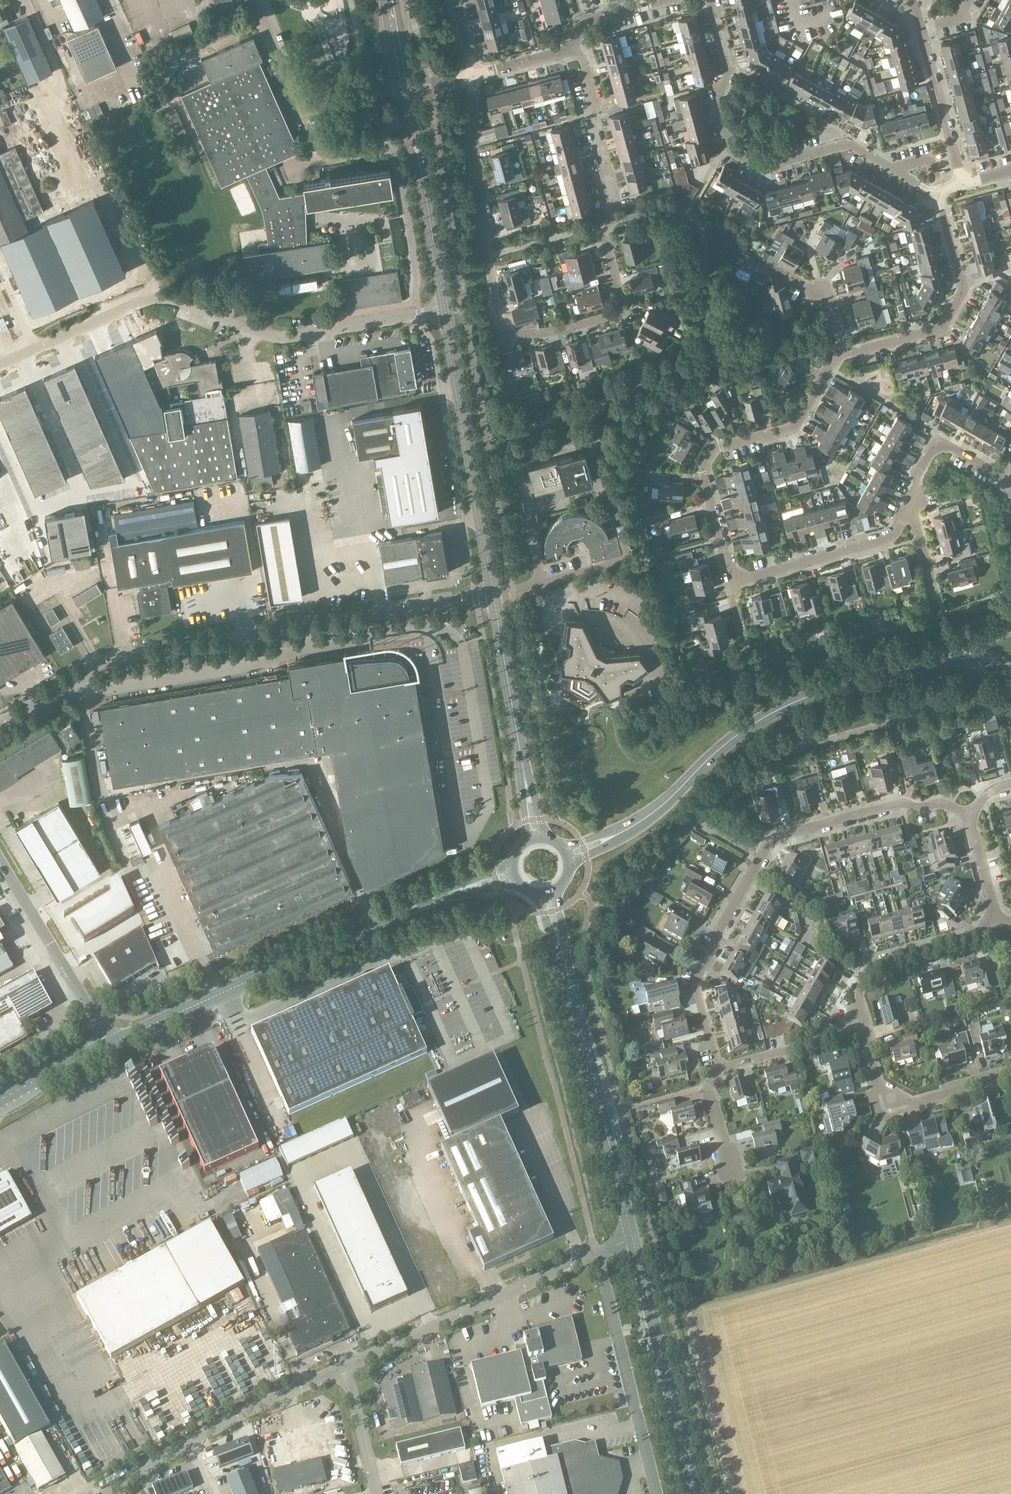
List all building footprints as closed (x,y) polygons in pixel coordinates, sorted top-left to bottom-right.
[(62,2),(74,28),(75,28),(77,33),(67,38),(86,81),(117,67),(98,24),(95,26),(93,20),(103,16),(104,16),(97,0),(62,0),(62,2)] [(219,10),(219,11),(235,4),(234,3),(234,4),(232,0),(215,0),(219,10)] [(561,4),(560,0),(541,0),(542,6),(538,7),(539,9),(561,4)] [(751,10),(756,9),(754,0),(744,0),(736,2),(739,13),(751,10)] [(856,22),(865,6),(855,0),(846,16),(856,22)] [(1009,0),(1007,0),(1001,10),(1010,16),(1010,1),(1009,0)] [(481,16),(499,11),(496,1),(478,5),(481,16)] [(561,4),(539,9),(540,12),(544,11),(546,19),(542,20),(544,26),(548,24),(547,23),(564,18),(561,4)] [(854,26),(850,32),(860,38),(863,31),(863,32),(866,27),(875,12),(865,6),(856,22),(854,26)] [(989,18),(995,21),(992,26),(1005,30),(1007,28),(1009,29),(1010,26),(1010,16),(1001,10),(995,7),(989,18)] [(985,18),(988,11),(983,9),(980,15),(985,18)] [(9,22),(4,10),(0,12),(0,11),(0,26),(9,22)] [(754,21),(751,10),(739,13),(734,14),(737,25),(754,21)] [(484,26),(501,21),(499,11),(481,16),(484,26)] [(885,18),(884,17),(875,12),(866,27),(876,33),(885,18)] [(883,37),(898,25),(891,21),(894,16),(887,12),(884,17),(885,18),(876,33),(883,37)] [(681,30),(700,25),(697,14),(678,19),(681,30)] [(52,72),(28,16),(3,27),(28,83),(52,72)] [(487,37),(504,32),(501,21),(484,26),(487,37)] [(740,36),(757,32),(754,21),(737,25),(740,36)] [(189,22),(171,30),(176,40),(193,33),(189,22)] [(684,40),(703,35),(700,25),(681,30),(684,40)] [(905,38),(904,36),(907,36),(905,30),(900,32),(898,25),(883,37),(885,44),(889,43),(905,38)] [(490,48),(507,43),(511,42),(509,31),(504,32),(487,37),(490,48)] [(760,43),(757,32),(740,36),(743,48),(745,47),(760,43)] [(603,51),(622,46),(619,35),(600,40),(603,51)] [(687,51),(705,46),(703,35),(684,40),(687,51)] [(990,41),(993,53),(1000,51),(1010,48),(1010,35),(997,39),(990,41)] [(265,166),(299,151),(259,60),(263,59),(253,36),(251,36),(201,59),(202,59),(212,81),(181,94),(181,95),(182,94),(222,184),(221,185),(246,174),(261,206),(264,216),(268,242),(258,243),(259,252),(242,254),(246,280),(334,266),(330,240),(306,244),(305,204),(393,190),(390,168),(331,177),(330,173),(326,174),(326,178),(320,179),(319,172),(311,173),(313,180),(303,182),(305,192),(279,196),(265,166)] [(960,51),(966,50),(963,37),(941,43),(944,55),(960,51)] [(892,54),(909,49),(906,38),(905,38),(889,43),(892,54)] [(752,61),(767,49),(765,41),(760,43),(745,47),(745,49),(743,50),(744,55),(750,54),(752,61)] [(799,55),(801,51),(803,48),(797,44),(795,48),(796,49),(794,52),(799,55)] [(606,61),(625,56),(622,46),(603,51),(606,61)] [(690,61),(708,56),(705,46),(687,51),(690,61)] [(1010,61),(1010,48),(1000,51),(1004,63),(1010,61)] [(765,68),(774,53),(767,49),(752,61),(758,64),(755,69),(762,73),(765,68)] [(892,54),(887,55),(890,66),(895,65),(912,60),(909,49),(892,54)] [(962,59),(960,51),(944,55),(947,68),(966,62),(965,58),(962,59)] [(775,74),(784,59),(774,53),(765,68),(775,74)] [(609,72),(628,67),(625,56),(606,61),(609,72)] [(660,65),(665,63),(670,62),(668,56),(663,57),(659,58),(660,65)] [(693,71),(711,66),(708,56),(690,61),(693,71)] [(785,80),(794,65),(784,59),(775,74),(785,80)] [(867,68),(871,67),(874,66),(872,60),(870,60),(866,61),(867,68)] [(898,76),(915,71),(912,60),(895,65),(898,76)] [(967,75),(965,68),(969,67),(968,62),(966,62),(947,68),(951,80),(967,75)] [(810,67),(807,65),(801,75),(795,71),(786,86),(796,92),(805,77),(807,74),(810,67)] [(711,66),(693,71),(696,82),(714,77),(711,66)] [(612,82),(630,77),(628,67),(609,72),(612,82)] [(901,87),(918,83),(915,71),(898,76),(901,87)] [(549,76),(554,94),(565,91),(560,73),(549,76)] [(973,82),(969,83),(967,75),(951,80),(954,92),(974,86),(973,82)] [(538,79),(543,97),(554,94),(549,76),(538,79)] [(615,93),(633,88),(630,77),(612,82),(615,93)] [(806,98),(815,82),(805,77),(796,92),(806,98)] [(827,85),(830,79),(827,77),(823,83),(822,86),(815,82),(806,98),(816,103),(825,88),(827,85)] [(673,93),(670,82),(669,78),(665,79),(663,79),(664,84),(667,95),(673,93)] [(533,100),(543,97),(538,79),(528,81),(533,100)] [(523,103),(533,100),(528,81),(518,84),(523,103)] [(512,106),(523,103),(518,84),(507,87),(512,106)] [(847,95),(845,94),(846,92),(843,90),(844,89),(839,86),(834,93),(835,94),(828,105),(829,105),(838,110),(847,95)] [(973,100),(971,93),(975,91),(974,86),(954,92),(957,104),(973,100)] [(502,108),(512,106),(507,87),(497,90),(502,108)] [(633,88),(615,93),(618,103),(636,98),(633,88)] [(835,94),(834,93),(825,88),(816,103),(826,109),(829,105),(828,105),(835,94)] [(491,111),(502,108),(497,90),(486,93),(491,111)] [(62,107),(73,102),(68,91),(57,96),(62,107)] [(857,101),(860,97),(849,91),(847,95),(838,110),(848,116),(857,101)] [(682,108),(700,103),(697,92),(679,97),(673,99),(676,109),(682,108)] [(663,113),(661,109),(658,98),(652,100),(655,110),(656,115),(658,114),(663,113)] [(960,116),(977,112),(973,100),(957,104),(960,116)] [(864,105),(857,101),(848,116),(845,121),(852,125),(855,120),(861,124),(868,122),(870,127),(878,125),(872,103),(864,105)] [(82,111),(84,115),(87,122),(104,115),(99,103),(82,111)] [(685,118),(703,113),(700,103),(682,108),(685,118)] [(915,113),(919,130),(931,127),(926,110),(915,113)] [(611,127),(630,122),(637,120),(636,114),(628,116),(627,111),(609,116),(611,127)] [(964,128),(980,124),(977,112),(960,116),(964,128)] [(688,129),(706,124),(703,113),(685,118),(688,129)] [(908,133),(919,130),(915,113),(904,116),(908,133)] [(897,136),(908,133),(904,116),(892,119),(897,136)] [(886,139),(897,136),(892,119),(881,122),(886,139)] [(614,137),(633,132),(630,122),(611,127),(614,137)] [(496,132),(507,129),(506,123),(494,126),(496,132)] [(690,139),(704,136),(709,134),(706,124),(688,129),(690,139)] [(986,130),(982,132),(980,124),(964,128),(967,141),(983,136),(987,135),(986,130)] [(554,140),(572,135),(570,125),(551,130),(554,140)] [(497,138),(509,134),(507,129),(496,132),(497,138)] [(617,148),(636,143),(633,132),(614,137),(617,148)] [(557,151),(575,146),(572,135),(554,140),(557,151)] [(987,135),(983,136),(967,141),(970,153),(987,149),(985,141),(989,140),(987,135)] [(689,151),(707,146),(704,136),(690,139),(686,140),(689,151)] [(494,167),(511,162),(510,155),(517,153),(514,142),(502,146),(503,151),(491,155),(494,167)] [(620,158),(639,153),(636,143),(617,148),(620,158)] [(560,161),(578,156),(575,146),(557,151),(560,161)] [(707,146),(689,151),(692,162),(710,156),(707,146)] [(623,168),(641,163),(639,153),(620,158),(623,168)] [(562,172),(581,167),(578,156),(560,161),(562,172)] [(511,162),(494,167),(497,179),(510,175),(511,182),(523,178),(520,167),(513,168),(511,162)] [(626,179),(644,174),(641,163),(623,168),(626,179)] [(674,173),(685,170),(684,164),(677,166),(672,168),(674,173)] [(732,175),(733,175),(735,171),(724,165),(715,180),(725,186),(726,186),(732,175)] [(848,188),(850,169),(843,171),(842,165),(834,168),(840,190),(848,188)] [(1,240),(27,228),(0,167),(0,241),(1,240)] [(565,182),(584,177),(581,167),(562,172),(565,182)] [(855,192),(864,177),(866,172),(859,168),(857,173),(850,169),(848,188),(855,192)] [(824,189),(835,186),(830,169),(819,172),(824,189)] [(675,179),(687,176),(685,170),(674,173),(675,179)] [(812,192),(813,192),(824,189),(819,172),(807,175),(809,180),(812,192)] [(641,193),(653,189),(651,184),(647,185),(644,174),(626,179),(629,190),(640,187),(641,193)] [(742,181),(733,175),(732,175),(726,186),(725,186),(723,190),(733,196),(742,181)] [(678,189),(688,181),(687,176),(675,179),(678,189)] [(568,193),(586,188),(584,177),(565,182),(568,193)] [(865,198),(873,182),(864,177),(855,192),(865,198)] [(814,197),(813,192),(812,192),(809,180),(798,183),(803,200),(814,197)] [(687,195),(693,184),(688,181),(678,189),(687,195)] [(743,202),(752,186),(742,181),(733,196),(743,202)] [(875,203),(883,188),(873,182),(865,198),(875,203)] [(792,203),(803,200),(798,183),(787,186),(792,203)] [(693,197),(698,187),(693,184),(687,195),(693,197)] [(743,201),(740,206),(751,212),(753,207),(762,192),(752,186),(743,202),(743,201)] [(781,206),(792,203),(787,186),(776,189),(781,206)] [(502,211),(519,207),(518,200),(525,198),(522,187),(510,191),(511,196),(499,199),(502,211)] [(571,203),(589,198),(586,188),(568,193),(571,203)] [(884,209),(893,194),(883,188),(875,203),(884,209)] [(653,189),(641,193),(643,198),(654,195),(653,189)] [(769,209),(781,206),(776,189),(765,192),(769,209)] [(850,201),(849,201),(853,195),(848,192),(845,198),(847,199),(843,205),(847,207),(850,201)] [(1001,207),(1007,205),(1004,193),(998,195),(1001,207)] [(894,215),(903,199),(893,194),(884,209),(894,215)] [(901,218),(916,207),(910,203),(913,198),(906,194),(903,199),(894,215),(901,218)] [(589,198),(571,203),(574,214),(592,209),(589,198)] [(27,228),(1,240),(33,313),(126,272),(94,199),(27,228)] [(964,217),(979,213),(986,211),(983,200),(961,206),(964,217)] [(519,207),(502,211),(505,224),(518,220),(519,226),(531,222),(528,211),(521,213),(519,207)] [(903,226),(926,220),(923,212),(918,214),(916,207),(901,218),(903,226)] [(967,228),(990,222),(989,217),(981,219),(979,213),(964,217),(967,228)] [(832,225),(829,223),(823,220),(817,232),(822,235),(815,247),(825,253),(837,233),(830,229),(832,225)] [(969,239),(985,234),(983,228),(991,226),(990,222),(967,228),(969,239)] [(907,241),(913,240),(929,235),(926,224),(909,229),(904,230),(907,241)] [(637,241),(646,239),(644,229),(632,233),(633,238),(623,241),(626,253),(624,254),(627,262),(642,258),(637,241)] [(848,250),(855,238),(857,234),(847,229),(843,236),(837,233),(825,253),(835,259),(843,246),(848,250)] [(777,249),(797,261),(803,250),(791,243),(794,238),(782,231),(779,237),(783,239),(777,249)] [(972,250),(996,243),(995,239),(987,241),(985,234),(969,239),(972,250)] [(915,251),(932,246),(929,235),(913,240),(915,251)] [(975,261),(991,256),(989,250),(997,248),(996,243),(972,250),(975,261)] [(919,262),(935,257),(932,246),(915,251),(908,253),(908,254),(907,254),(909,263),(911,263),(911,264),(919,262)] [(569,270),(592,264),(589,251),(575,255),(573,248),(558,252),(561,263),(567,262),(569,270)] [(791,271),(797,261),(777,249),(773,255),(770,253),(767,257),(764,263),(776,269),(779,264),(791,271)] [(871,265),(870,261),(868,255),(855,258),(857,264),(843,268),(846,279),(869,273),(867,266),(871,265)] [(1001,272),(999,266),(996,255),(991,256),(975,261),(979,272),(988,270),(990,275),(1001,272)] [(922,273),(938,268),(935,257),(919,262),(922,273)] [(506,286),(524,281),(521,269),(528,267),(526,261),(513,265),(514,271),(503,274),(506,286)] [(776,316),(793,312),(786,286),(780,288),(775,271),(759,262),(754,271),(767,278),(770,291),(769,291),(772,299),(764,301),(767,313),(775,311),(776,316)] [(569,291),(581,288),(583,287),(582,281),(596,277),(592,264),(569,270),(571,279),(566,280),(569,291)] [(651,273),(658,271),(656,265),(643,269),(644,274),(631,278),(635,294),(655,289),(651,273)] [(924,281),(942,283),(941,276),(946,275),(944,267),(938,268),(922,273),(924,281)] [(402,300),(400,285),(397,270),(342,279),(347,309),(402,300)] [(875,279),(870,280),(869,273),(846,279),(849,291),(863,287),(865,293),(877,289),(875,279)] [(787,284),(789,279),(782,275),(779,280),(787,284)] [(524,281),(506,286),(510,299),(521,296),(522,300),(534,297),(533,292),(527,294),(524,281)] [(939,289),(942,283),(924,281),(920,287),(940,299),(944,292),(939,289)] [(1005,297),(1010,289),(996,281),(991,289),(985,299),(999,308),(1005,297)] [(583,287),(581,288),(582,295),(577,296),(581,312),(603,305),(597,283),(583,287)] [(936,306),(940,299),(920,287),(916,294),(927,309),(931,303),(936,306)] [(856,314),(882,307),(879,295),(884,294),(882,288),(877,289),(865,293),(866,299),(852,302),(856,314)] [(921,311),(927,309),(916,294),(908,296),(914,319),(922,317),(921,311)] [(533,307),(537,306),(535,298),(524,301),(526,307),(513,310),(517,324),(536,318),(533,307)] [(1006,312),(999,308),(985,299),(979,309),(994,318),(997,311),(1004,315),(1006,312)] [(887,324),(885,318),(882,307),(856,314),(859,325),(873,321),(874,327),(887,324)] [(991,323),(994,318),(979,309),(974,319),(995,331),(997,327),(991,323)] [(643,322),(660,331),(663,325),(670,329),(676,318),(660,310),(657,315),(649,311),(643,322)] [(992,335),(995,331),(974,319),(968,329),(982,337),(986,331),(992,335)] [(657,336),(660,331),(643,322),(637,333),(646,337),(643,343),(659,351),(665,340),(657,336)] [(172,352),(163,353),(161,341),(162,340),(156,328),(95,355),(155,491),(237,477),(227,417),(222,390),(223,390),(223,389),(222,379),(219,380),(215,360),(196,363),(195,361),(194,358),(193,356),(197,353),(192,356),(189,353),(185,351),(181,350),(177,350),(172,351),(172,352)] [(609,353),(627,348),(624,335),(621,336),(619,329),(598,335),(601,346),(593,349),(597,364),(611,360),(609,353)] [(982,338),(982,337),(968,329),(962,339),(971,344),(968,350),(978,356),(987,340),(982,338)] [(582,370),(593,367),(590,356),(584,357),(579,340),(567,343),(572,364),(580,362),(582,370)] [(1002,351),(1004,345),(998,343),(996,349),(1002,351)] [(550,371),(565,367),(560,349),(553,351),(552,345),(535,349),(540,367),(548,365),(550,371)] [(943,348),(947,365),(958,362),(960,367),(966,365),(962,354),(957,355),(954,345),(943,348)] [(318,407),(329,405),(407,392),(405,385),(416,383),(410,347),(394,349),(394,350),(370,354),(370,355),(368,355),(363,362),(364,364),(323,371),(323,370),(313,372),(317,399),(316,399),(318,407)] [(790,389),(802,369),(789,362),(794,354),(783,347),(775,360),(783,365),(775,380),(790,389)] [(526,367),(533,365),(530,351),(523,353),(522,348),(504,353),(508,367),(512,366),(514,371),(526,367)] [(940,367),(947,365),(943,348),(932,351),(938,375),(942,374),(940,367)] [(934,376),(938,375),(932,351),(921,354),(925,371),(932,369),(934,376)] [(919,373),(925,371),(921,354),(910,357),(916,381),(920,380),(919,373)] [(911,382),(916,381),(910,357),(899,360),(900,365),(894,366),(897,378),(909,375),(911,382)] [(75,364),(59,371),(72,398),(87,391),(75,364)] [(500,369),(504,385),(511,383),(508,371),(507,371),(506,367),(500,369)] [(44,378),(56,405),(72,398),(59,371),(44,378)] [(26,386),(10,393),(22,420),(38,413),(26,386)] [(758,400),(764,398),(760,386),(753,388),(755,396),(744,399),(748,417),(761,413),(758,400)] [(835,392),(858,405),(864,396),(850,388),(847,393),(838,388),(835,392)] [(717,421),(717,422),(719,425),(731,417),(724,406),(730,402),(722,389),(712,395),(717,404),(709,408),(717,421)] [(87,391),(72,398),(80,416),(95,409),(87,391)] [(516,397),(518,408),(519,409),(541,403),(538,391),(516,397)] [(853,414),(858,405),(835,392),(833,396),(842,401),(839,406),(853,414)] [(7,427),(22,420),(10,393),(0,397),(0,411),(7,427)] [(1010,396),(1006,393),(1000,402),(1010,409),(1010,395),(1010,396)] [(938,402),(932,413),(948,421),(960,400),(956,398),(955,400),(948,397),(947,400),(944,398),(940,400),(938,402)] [(72,398),(56,405),(64,423),(80,416),(72,398)] [(957,427),(966,412),(960,409),(964,402),(960,400),(948,421),(957,427)] [(709,408),(708,405),(700,410),(695,403),(684,409),(691,421),(698,417),(705,429),(717,422),(717,421),(709,408)] [(394,412),(353,420),(359,456),(373,453),(375,462),(381,460),(391,520),(439,512),(420,404),(393,408),(394,412)] [(853,414),(839,406),(836,411),(827,406),(825,411),(848,424),(853,414)] [(980,411),(976,409),(974,408),(970,415),(966,412),(957,427),(968,433),(980,411)] [(95,409),(80,416),(85,429),(101,422),(95,409)] [(344,422),(350,421),(347,409),(341,410),(344,422)] [(270,410),(239,415),(249,475),(252,474),(254,485),(273,481),(271,471),(280,469),(270,410)] [(842,433),(848,424),(825,411),(822,415),(831,420),(828,425),(842,433)] [(978,438),(986,424),(980,420),(983,413),(980,411),(968,433),(978,438)] [(38,413),(22,420),(30,438),(46,431),(38,413)] [(892,424),(915,438),(918,433),(909,428),(911,423),(897,415),(892,424)] [(80,416),(64,423),(70,436),(85,429),(80,416)] [(289,420),(297,469),(321,465),(313,416),(289,420)] [(15,445),(30,438),(22,420),(7,427),(15,445)] [(987,444),(999,423),(996,421),(992,427),(986,424),(978,438),(987,444)] [(101,422),(85,429),(91,442),(107,435),(101,422)] [(687,461),(698,443),(688,437),(692,431),(677,422),(673,429),(669,436),(680,442),(673,453),(687,461)] [(999,423),(987,444),(998,450),(1010,429),(999,423)] [(842,433),(828,425),(825,429),(817,424),(814,429),(837,442),(842,433)] [(912,442),(915,438),(892,424),(886,434),(901,442),(903,437),(912,442)] [(85,429),(70,436),(76,449),(91,442),(85,429)] [(832,451),(837,442),(814,429),(812,433),(820,438),(818,443),(823,447),(820,453),(813,454),(816,466),(828,462),(834,452),(832,451)] [(46,431),(30,438),(36,451),(52,444),(46,431)] [(898,447),(901,442),(886,434),(881,443),(912,461),(915,456),(898,447)] [(107,435),(91,442),(96,453),(112,446),(107,435)] [(30,438),(15,445),(21,458),(36,451),(30,438)] [(91,442),(76,449),(81,460),(96,453),(91,442)] [(910,465),(912,461),(881,443),(876,452),(890,460),(893,456),(910,465)] [(52,444),(36,451),(42,464),(57,457),(52,444)] [(816,466),(813,454),(812,453),(807,454),(804,444),(799,446),(806,472),(817,469),(816,466)] [(112,446),(96,453),(101,464),(116,457),(112,446)] [(796,474),(806,472),(799,446),(794,447),(797,457),(792,458),(796,474)] [(570,455),(528,467),(535,492),(565,484),(566,488),(593,481),(584,450),(572,454),(570,455)] [(796,474),(792,458),(787,460),(784,450),(779,451),(786,477),(796,474)] [(36,451),(21,458),(26,471),(42,464),(36,451)] [(775,480),(786,477),(779,451),(774,453),(776,462),(771,464),(775,480)] [(888,465),(890,460),(876,452),(870,461),(878,465),(892,474),(894,475),(896,470),(888,465)] [(96,453),(81,460),(85,471),(101,464),(96,453)] [(57,457),(42,464),(47,475),(62,468),(57,457)] [(116,457),(101,464),(108,480),(125,477),(116,457)] [(717,482),(751,473),(748,463),(733,467),(734,472),(715,477),(717,482)] [(42,464),(26,471),(31,482),(47,475),(42,464)] [(101,464),(85,471),(91,484),(108,480),(101,464)] [(890,478),(892,474),(878,465),(872,474),(895,488),(898,483),(890,478)] [(62,468),(47,475),(52,486),(67,479),(62,468)] [(682,498),(683,481),(668,480),(669,472),(653,471),(652,484),(658,485),(658,496),(682,498)] [(738,487),(754,483),(751,473),(717,482),(718,487),(737,482),(738,487)] [(893,492),(895,488),(872,474),(867,483),(882,492),(884,487),(893,492)] [(47,475),(31,482),(36,493),(52,486),(47,475)] [(757,494),(754,483),(738,487),(740,493),(721,498),(722,503),(757,494)] [(879,497),(882,492),(867,483),(862,493),(865,494),(885,506),(887,502),(879,497)] [(862,493),(856,503),(858,505),(862,516),(865,515),(869,509),(871,511),(873,506),(882,511),(885,506),(865,494),(862,493)] [(757,494),(722,503),(724,509),(743,504),(744,508),(760,504),(757,494)] [(118,537),(108,539),(116,587),(142,583),(143,588),(139,589),(138,590),(137,591),(137,592),(137,593),(141,616),(171,611),(167,585),(253,570),(244,520),(185,530),(185,526),(197,524),(193,500),(192,500),(192,498),(186,498),(187,501),(154,507),(153,501),(121,506),(122,512),(114,514),(118,537)] [(856,518),(853,507),(847,508),(845,500),(834,503),(841,529),(846,528),(844,518),(849,517),(850,520),(856,518)] [(939,535),(957,530),(954,517),(961,515),(958,502),(939,508),(941,516),(934,517),(939,535)] [(836,530),(841,529),(834,503),(824,506),(829,522),(834,521),(836,530)] [(728,523),(762,514),(760,504),(744,508),(745,513),(727,518),(728,523)] [(856,518),(862,516),(858,505),(853,507),(856,518)] [(824,523),(829,522),(824,506),(814,509),(821,535),(826,533),(824,523)] [(816,536),(821,535),(814,509),(804,512),(808,528),(813,526),(816,536)] [(85,510),(65,513),(72,552),(92,549),(85,510)] [(657,521),(670,517),(668,510),(655,513),(657,521)] [(803,529),(808,528),(804,512),(794,515),(803,550),(808,549),(803,529)] [(65,513),(45,517),(52,556),(72,552),(65,513)] [(624,522),(614,525),(613,525),(606,529),(604,527),(602,524),(599,521),(596,519),(593,517),(590,515),(587,514),(583,513),(580,513),(576,513),(572,513),(569,514),(565,515),(562,516),(559,518),(556,520),(553,523),(551,526),(549,529),(547,532),(546,535),(545,539),(545,543),(545,546),(545,550),(546,554),(568,548),(567,543),(569,539),(572,536),(576,535),(576,539),(581,540),(582,536),(585,538),(587,543),(592,561),(621,553),(617,536),(627,533),(624,522)] [(674,536),(698,530),(694,513),(670,519),(674,536)] [(749,529),(765,524),(762,514),(728,523),(729,529),(748,524),(749,529)] [(798,551),(803,550),(794,515),(783,517),(787,533),(792,532),(798,551)] [(289,517),(257,523),(271,601),(302,596),(289,517)] [(375,521),(371,524),(376,531),(380,528),(375,521)] [(733,544),(768,535),(765,524),(749,529),(751,534),(732,539),(733,544)] [(957,530),(939,535),(941,543),(944,543),(946,552),(950,551),(953,559),(972,554),(968,541),(961,543),(957,530)] [(379,543),(386,582),(448,571),(441,532),(379,543)] [(733,544),(734,549),(753,544),(755,549),(771,545),(768,535),(733,544)] [(909,579),(912,578),(906,555),(894,558),(895,561),(885,563),(888,573),(892,587),(901,584),(902,587),(910,585),(909,579)] [(91,566),(89,556),(74,559),(76,569),(91,566)] [(948,571),(952,585),(976,578),(973,565),(977,564),(975,557),(959,561),(961,568),(948,571)] [(693,578),(711,573),(707,561),(695,564),(693,558),(680,562),(682,570),(690,568),(693,578)] [(892,587),(888,573),(879,575),(876,563),(862,566),(864,572),(861,573),(864,582),(866,581),(868,587),(876,585),(882,589),(892,587)] [(845,600),(858,596),(855,583),(847,584),(844,571),(828,575),(833,595),(843,592),(845,600)] [(711,573),(693,578),(694,584),(686,586),(690,598),(703,595),(702,589),(714,586),(711,573)] [(809,610),(822,607),(818,592),(811,594),(807,581),(790,585),(796,607),(807,603),(809,610)] [(78,606),(97,595),(101,592),(96,583),(72,597),(78,606)] [(774,609),(785,606),(781,590),(762,595),(761,593),(752,596),(754,604),(750,605),(754,619),(759,617),(760,620),(771,617),(768,607),(773,606),(774,609)] [(0,607),(0,682),(45,654),(12,599),(0,607)] [(81,606),(76,610),(81,618),(87,614),(81,606)] [(52,609),(46,613),(52,623),(59,619),(52,609)] [(707,631),(725,626),(721,614),(709,617),(708,611),(695,614),(699,626),(706,625),(707,631)] [(883,615),(870,619),(872,627),(885,624),(883,615)] [(583,622),(578,621),(567,620),(565,639),(570,643),(568,651),(559,656),(561,672),(573,673),(571,686),(589,696),(599,688),(607,698),(621,692),(621,681),(627,677),(633,678),(648,666),(639,654),(607,657),(612,654),(612,649),(609,650),(601,646),(600,643),(597,644),(594,645),(583,622)] [(50,634),(61,652),(74,644),(63,626),(50,634)] [(725,626),(707,631),(709,637),(702,639),(705,653),(718,649),(716,642),(728,639),(725,626)] [(366,887),(410,866),(444,851),(414,675),(409,676),(409,673),(408,670),(407,668),(406,666),(405,664),(403,662),(401,660),(399,659),(397,658),(395,657),(393,656),(390,656),(388,656),(346,659),(345,654),(288,664),(289,674),(275,676),(267,678),(100,706),(113,785),(331,748),(348,847),(366,887)] [(994,718),(993,715),(987,717),(988,720),(984,721),(988,733),(1000,730),(996,718),(994,718)] [(19,777),(16,773),(61,746),(65,743),(67,745),(80,737),(71,723),(58,730),(58,731),(54,734),(50,728),(0,758),(0,788),(19,777)] [(994,754),(996,753),(994,744),(991,745),(989,737),(972,742),(974,750),(975,749),(980,766),(996,761),(994,754)] [(890,774),(897,773),(892,754),(881,757),(882,763),(869,767),(871,776),(874,776),(877,787),(892,783),(890,774)] [(929,782),(939,779),(933,758),(917,762),(915,754),(902,758),(906,772),(912,770),(915,778),(926,774),(929,782)] [(62,759),(70,804),(92,800),(84,756),(62,759)] [(851,779),(859,777),(855,762),(845,765),(847,773),(832,777),(838,798),(855,793),(851,779)] [(348,892),(354,890),(301,772),(270,775),(159,825),(207,934),(208,934),(216,952),(221,952),(221,949),(227,949),(227,947),(232,947),(232,945),(237,944),(237,942),(243,942),(242,940),(248,940),(248,937),(253,937),(253,935),(258,935),(258,933),(264,932),(264,930),(269,930),(269,928),(274,928),(274,926),(280,925),(280,923),(285,923),(285,921),(290,921),(290,918),(295,918),(295,916),(301,916),(301,914),(306,913),(306,911),(311,911),(311,909),(317,909),(317,907),(322,906),(322,904),(327,904),(327,902),(333,902),(332,899),(338,899),(338,897),(343,897),(343,895),(348,894),(348,892)] [(814,790),(821,788),(818,774),(805,777),(807,785),(797,788),(803,808),(817,804),(814,790)] [(775,799),(785,796),(781,783),(764,787),(765,791),(755,794),(762,818),(779,814),(775,799)] [(58,801),(16,827),(58,897),(101,872),(58,801)] [(1010,828),(1010,808),(1003,811),(1008,829),(1010,828)] [(152,849),(139,819),(129,823),(143,853),(152,849)] [(898,827),(887,830),(892,848),(902,846),(904,852),(910,850),(907,840),(905,831),(899,833),(898,827)] [(882,851),(892,848),(887,830),(876,833),(882,851)] [(937,851),(955,846),(952,836),(947,837),(945,831),(930,835),(933,846),(936,845),(937,851)] [(694,832),(690,839),(696,842),(697,840),(704,844),(706,839),(694,832)] [(871,854),(882,851),(876,833),(866,836),(871,854)] [(861,857),(871,854),(866,836),(856,839),(861,857)] [(850,860),(861,857),(856,839),(845,841),(850,860)] [(840,863),(850,860),(845,841),(835,844),(840,863)] [(829,866),(840,863),(835,844),(824,847),(829,866)] [(955,846),(937,851),(939,858),(936,859),(939,869),(955,865),(953,859),(958,858),(955,846)] [(721,875),(730,861),(709,849),(700,863),(721,875)] [(144,860),(141,854),(130,859),(133,865),(144,860)] [(782,865),(799,875),(804,865),(788,856),(782,865)] [(793,885),(799,875),(782,865),(777,875),(791,884),(788,889),(799,895),(802,889),(793,885)] [(704,877),(690,869),(686,876),(695,881),(686,896),(707,908),(716,893),(700,884),(704,877)] [(901,881),(900,877),(899,872),(896,873),(893,876),(895,883),(901,881)] [(119,877),(104,886),(114,902),(127,895),(119,877)] [(946,897),(962,906),(968,896),(963,894),(966,889),(952,880),(947,890),(950,892),(946,897)] [(859,893),(866,892),(869,891),(868,885),(864,886),(865,887),(858,889),(859,893)] [(104,908),(114,902),(104,886),(94,892),(104,908)] [(94,914),(104,908),(94,892),(84,898),(94,914)] [(127,895),(114,902),(124,919),(134,912),(127,895)] [(759,905),(776,915),(781,905),(765,896),(759,905)] [(956,916),(962,906),(946,897),(943,904),(940,902),(935,911),(949,919),(952,914),(956,916)] [(84,920),(94,914),(84,898),(74,904),(84,920)] [(920,909),(909,912),(914,931),(925,928),(923,922),(929,920),(924,900),(918,902),(920,909)] [(114,925),(124,919),(114,902),(104,908),(114,925)] [(64,910),(74,927),(84,920),(74,904),(64,910)] [(759,905),(754,915),(770,924),(776,928),(782,918),(776,915),(759,905)] [(687,927),(692,917),(672,906),(668,913),(672,915),(664,929),(682,940),(689,928),(687,927)] [(104,931),(114,925),(104,908),(94,914),(104,931)] [(904,933),(914,931),(909,912),(899,915),(904,933)] [(94,937),(104,931),(94,914),(84,920),(94,937)] [(765,934),(770,924),(754,915),(748,924),(765,934)] [(894,936),(904,933),(899,915),(889,918),(894,936)] [(843,920),(848,938),(859,935),(854,917),(843,920)] [(883,939),(894,936),(889,918),(878,921),(883,939)] [(74,927),(84,943),(94,937),(84,920),(74,927)] [(837,941),(848,938),(843,920),(832,923),(837,941)] [(872,942),(883,939),(878,921),(867,924),(872,942)] [(760,943),(765,934),(748,924),(743,934),(760,943)] [(801,932),(801,930),(799,924),(795,925),(796,931),(795,934),(793,937),(797,939),(801,932)] [(657,947),(657,946),(651,942),(655,935),(641,927),(637,935),(643,938),(638,947),(644,951),(641,956),(662,968),(670,954),(657,947)] [(159,970),(159,969),(141,928),(93,957),(113,990),(152,967),(156,965),(159,970)] [(765,946),(760,943),(743,934),(737,943),(743,946),(740,951),(757,961),(765,946)] [(13,968),(1,946),(4,944),(0,938),(0,975),(13,968)] [(795,943),(791,941),(787,939),(784,945),(788,947),(792,949),(795,943)] [(748,976),(757,961),(740,951),(737,956),(732,953),(726,963),(743,973),(743,972),(748,976)] [(986,990),(992,988),(988,973),(982,975),(978,961),(961,966),(966,986),(983,981),(986,990)] [(737,982),(743,973),(726,963),(721,973),(737,982)] [(814,972),(831,982),(836,972),(820,963),(814,972)] [(399,992),(389,969),(251,1031),(289,1116),(427,1053),(412,1021),(414,1020),(413,1018),(413,1019),(412,1018),(421,1014),(410,990),(401,994),(401,993),(402,993),(401,991),(399,992)] [(945,999),(956,996),(952,980),(944,982),(942,971),(919,977),(923,994),(943,989),(945,999)] [(825,991),(831,982),(814,972),(809,982),(825,991)] [(26,1038),(20,1026),(52,1007),(33,973),(0,991),(0,1052),(26,1038)] [(820,1001),(825,991),(809,982),(803,991),(820,1001)] [(665,1012),(680,1007),(678,999),(675,987),(666,990),(664,985),(633,985),(635,992),(634,992),(635,994),(639,1006),(648,1004),(649,1007),(663,1003),(665,1012)] [(719,1012),(737,1007),(733,991),(715,989),(718,1000),(716,1001),(719,1012)] [(778,996),(771,992),(769,991),(767,995),(773,999),(775,1000),(778,996)] [(815,1010),(820,1001),(803,991),(798,1001),(815,1010)] [(902,1013),(898,1014),(894,999),(879,1003),(886,1026),(892,1024),(894,1030),(905,1027),(902,1013)] [(809,1019),(815,1010),(798,1001),(793,1010),(809,1019)] [(722,1022),(740,1017),(737,1007),(719,1012),(722,1022)] [(804,1029),(809,1019),(793,1010),(787,1020),(784,1018),(781,1023),(789,1033),(794,1024),(804,1029)] [(665,1041),(688,1034),(683,1017),(673,1020),(671,1012),(653,1018),(655,1025),(660,1024),(665,1041)] [(725,1032),(743,1027),(740,1017),(722,1022),(725,1032)] [(778,1036),(789,1033),(781,1023),(775,1024),(778,1036)] [(1003,1041),(1006,1040),(1002,1027),(993,1029),(994,1033),(982,1036),(979,1023),(968,1026),(973,1045),(981,1043),(985,1058),(997,1055),(997,1053),(999,1053),(1004,1044),(1003,1041)] [(773,1038),(778,1036),(775,1024),(769,1026),(773,1038)] [(767,1039),(773,1038),(769,1026),(764,1028),(767,1039)] [(727,1043),(746,1038),(743,1027),(725,1032),(727,1043)] [(964,1057),(972,1054),(966,1032),(953,1036),(956,1046),(938,1051),(944,1070),(966,1064),(964,1057)] [(913,1044),(918,1042),(915,1034),(904,1037),(905,1043),(891,1047),(896,1063),(916,1057),(913,1044)] [(746,1038),(727,1043),(730,1054),(749,1049),(746,1038)] [(662,1041),(644,1046),(646,1054),(664,1050),(662,1041)] [(678,1058),(677,1054),(675,1048),(660,1052),(661,1057),(655,1059),(661,1080),(687,1073),(685,1065),(688,1064),(686,1056),(678,1058)] [(830,1099),(842,1096),(854,1093),(845,1058),(839,1060),(837,1051),(818,1057),(820,1067),(828,1064),(835,1089),(828,1091),(830,1099)] [(204,1173),(258,1149),(229,1085),(226,1086),(211,1053),(187,1063),(186,1061),(159,1073),(204,1173)] [(428,1085),(453,1142),(442,1147),(480,1232),(470,1236),(485,1270),(553,1240),(541,1212),(543,1211),(539,1202),(537,1203),(500,1121),(519,1112),(494,1056),(428,1085)] [(799,1090),(797,1084),(794,1073),(787,1075),(784,1066),(764,1072),(769,1091),(773,1092),(775,1093),(776,1092),(777,1090),(790,1086),(791,1093),(799,1090)] [(753,1084),(747,1086),(745,1079),(729,1084),(735,1103),(746,1100),(748,1106),(758,1103),(753,1084)] [(842,1096),(830,1099),(821,1102),(824,1112),(826,1111),(833,1135),(843,1132),(842,1128),(850,1126),(849,1121),(857,1119),(852,1103),(844,1106),(842,1096)] [(674,1126),(695,1120),(691,1103),(674,1107),(672,1100),(657,1104),(660,1116),(668,1114),(669,1117),(671,1117),(674,1126)] [(981,1123),(984,1132),(996,1129),(996,1130),(1002,1128),(997,1112),(1002,1111),(999,1100),(986,1103),(987,1106),(977,1108),(978,1111),(971,1113),(974,1125),(981,1123)] [(911,1146),(919,1144),(925,1143),(927,1151),(942,1147),(947,1146),(950,1146),(953,1145),(953,1146),(949,1135),(948,1135),(942,1116),(932,1118),(933,1123),(921,1126),(921,1124),(906,1128),(911,1146)] [(344,1118),(279,1147),(287,1166),(353,1136),(344,1118)] [(773,1135),(781,1132),(778,1123),(763,1127),(765,1133),(752,1136),(756,1152),(777,1147),(773,1135)] [(965,1141),(975,1138),(971,1123),(961,1127),(965,1141)] [(726,1143),(742,1140),(740,1133),(725,1136),(726,1143)] [(867,1135),(858,1151),(870,1157),(868,1162),(878,1168),(887,1165),(885,1161),(899,1157),(900,1160),(907,1158),(904,1148),(900,1149),(899,1146),(897,1136),(885,1139),(879,1141),(867,1135)] [(680,1151),(678,1143),(677,1137),(656,1143),(658,1149),(663,1147),(666,1160),(677,1157),(680,1167),(701,1161),(697,1146),(680,1151)] [(814,1148),(799,1152),(802,1163),(808,1162),(811,1172),(820,1170),(814,1148)] [(808,1212),(803,1192),(798,1174),(797,1175),(792,1160),(778,1164),(782,1178),(767,1183),(772,1200),(785,1197),(790,1217),(808,1212)] [(32,1217),(37,1214),(13,1169),(7,1172),(0,1176),(0,1235),(32,1217)] [(351,1171),(314,1187),(371,1313),(407,1296),(351,1171)] [(709,1202),(710,1202),(706,1188),(696,1190),(693,1180),(682,1183),(685,1193),(683,1194),(687,1208),(697,1206),(699,1213),(701,1214),(710,1211),(711,1209),(709,1202)] [(282,1218),(289,1215),(297,1233),(304,1230),(286,1190),(272,1196),(282,1218)] [(842,1208),(845,1218),(851,1217),(849,1206),(842,1208)] [(111,1358),(212,1302),(244,1284),(210,1222),(76,1296),(111,1358)] [(286,1328),(298,1355),(350,1331),(307,1234),(298,1238),(295,1233),(269,1245),(272,1250),(271,1250),(302,1320),(286,1328)] [(375,1330),(383,1327),(378,1312),(366,1316),(367,1318),(360,1321),(359,1316),(355,1318),(361,1333),(368,1331),(374,1329),(375,1330)] [(518,1353),(471,1365),(481,1407),(514,1399),(521,1425),(552,1418),(543,1381),(546,1380),(543,1369),(581,1360),(571,1317),(529,1328),(531,1335),(523,1336),(525,1345),(517,1347),(518,1353)] [(42,1434),(52,1428),(6,1346),(0,1350),(0,1420),(16,1448),(17,1450),(39,1491),(65,1476),(42,1434)] [(392,1430),(456,1414),(443,1362),(410,1370),(412,1379),(381,1386),(392,1430)] [(338,1481),(328,1425),(268,1435),(278,1493),(279,1493),(314,1488),(314,1485),(338,1481)] [(396,1446),(398,1456),(401,1465),(465,1449),(460,1430),(396,1446)] [(219,1468),(254,1455),(247,1438),(213,1451),(219,1468)] [(545,1450),(544,1451),(542,1440),(496,1451),(501,1470),(507,1493),(566,1493),(562,1477),(580,1473),(580,1472),(578,1463),(597,1459),(597,1458),(595,1449),(575,1443),(545,1450)] [(612,1492),(618,1491),(615,1481),(621,1479),(617,1464),(597,1458),(597,1459),(578,1463),(580,1472),(580,1473),(562,1477),(566,1493),(612,1493),(612,1492)] [(254,1469),(227,1480),(232,1493),(264,1493),(254,1469)] [(10,1489),(0,1470),(0,1493),(1,1493),(10,1489)] [(186,1472),(152,1486),(155,1493),(178,1493),(193,1488),(186,1472)] [(455,1472),(457,1478),(452,1479),(454,1486),(461,1484),(459,1472),(455,1472)]
